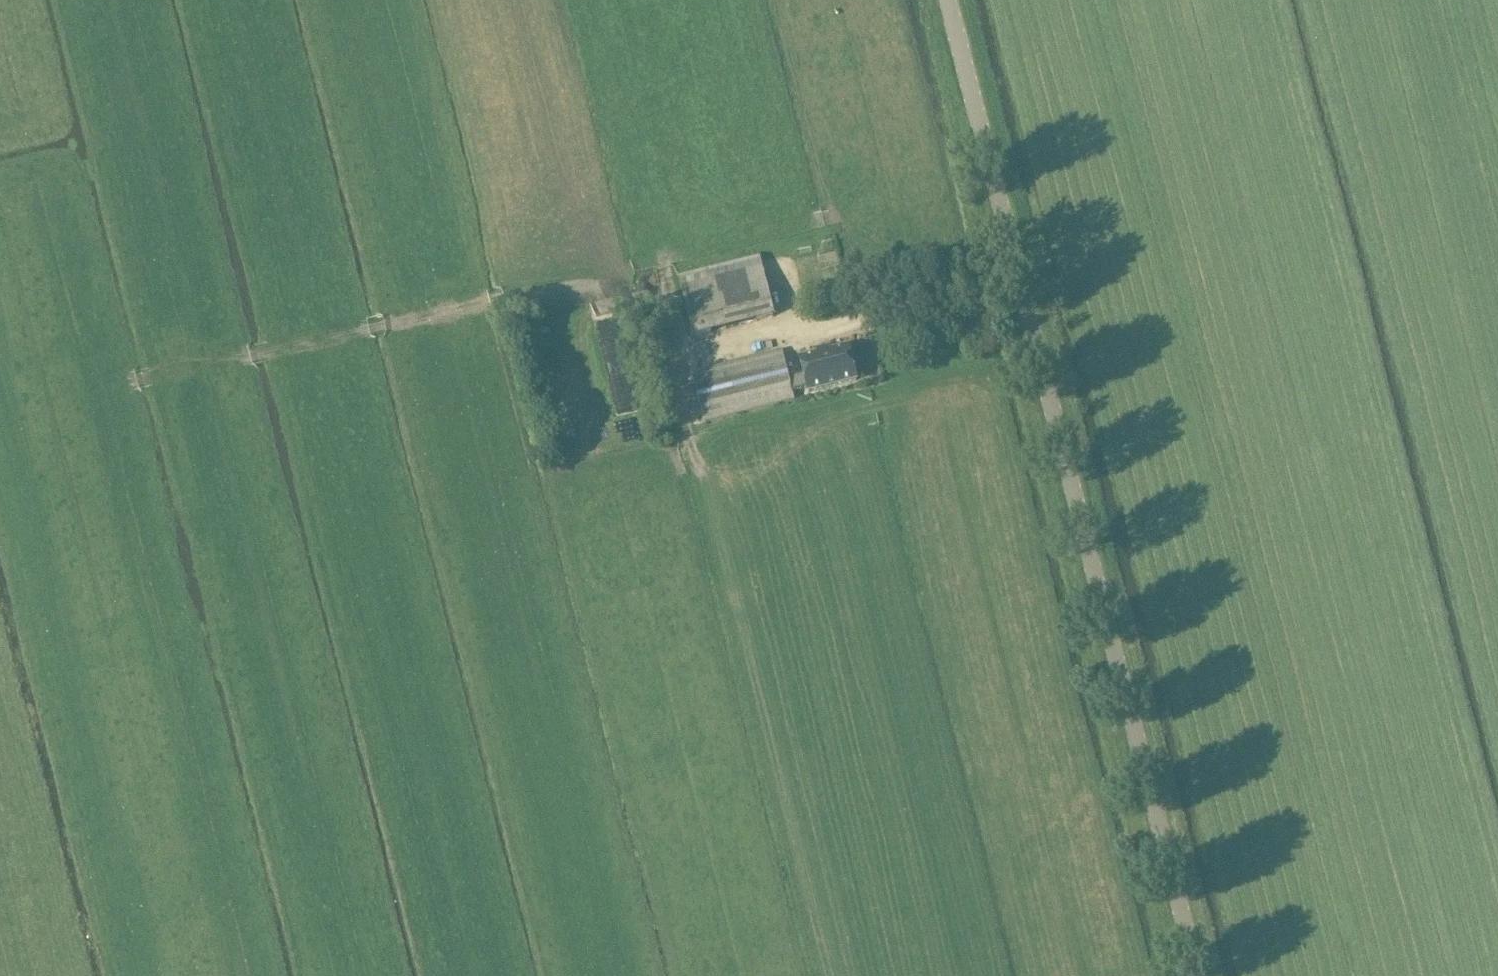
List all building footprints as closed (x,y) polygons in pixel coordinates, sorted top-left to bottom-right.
[(694,338),(775,317),(761,258),(679,279),(694,338)] [(800,360),(804,375),(804,376),(807,389),(808,394),(857,382),(849,348),(800,360)] [(804,376),(804,375),(789,378),(783,351),(691,374),(704,424),(795,402),(793,393),(807,389),(804,376)] [(660,358),(648,361),(652,376),(663,373),(660,358)]
